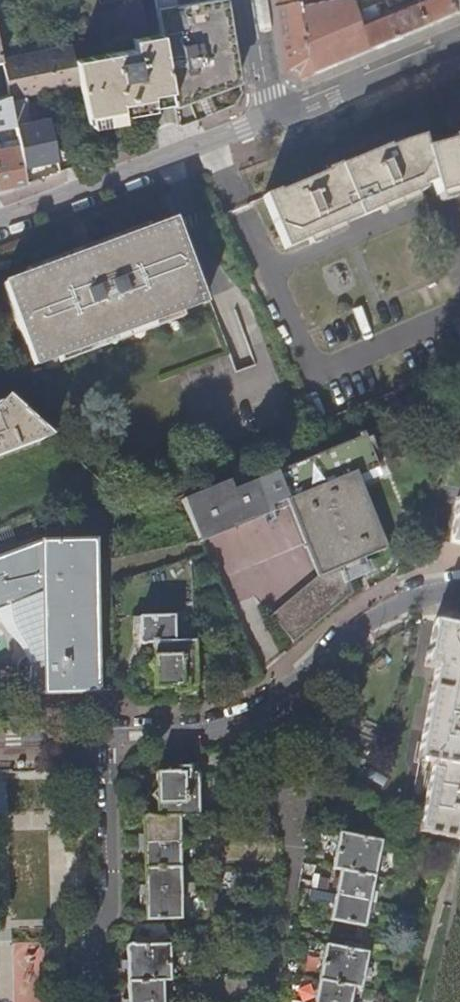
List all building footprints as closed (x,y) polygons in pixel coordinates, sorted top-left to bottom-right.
[(156,10),(212,0),(154,0),(156,10)] [(156,10),(161,35),(172,99),(175,109),(199,100),(204,98),(210,96),(241,85),(227,0),(212,0),(156,10)] [(278,8),(302,3),(302,0),(276,0),(278,8)] [(378,49),(362,12),(358,1),(356,0),(302,0),(302,3),(318,74),(378,49)] [(432,26),(421,0),(408,0),(410,5),(393,12),(395,16),(404,38),(432,26)] [(459,14),(459,9),(456,0),(421,0),(432,26),(459,14)] [(302,80),(318,74),(302,3),(278,8),(288,72),(289,74),(302,80)] [(378,49),(404,38),(395,16),(387,19),(383,16),(378,5),(362,12),(378,49)] [(172,99),(161,35),(132,40),(134,50),(76,60),(81,86),(89,125),(122,119),(121,113),(151,108),(151,103),(154,103),(172,99)] [(76,60),(74,48),(2,61),(11,101),(81,86),(76,60)] [(15,127),(11,101),(2,61),(0,51),(0,129),(15,127)] [(199,100),(205,116),(216,112),(210,96),(204,98),(199,100)] [(19,145),(23,166),(57,160),(49,121),(28,125),(23,99),(11,101),(15,127),(19,145)] [(19,145),(15,127),(0,129),(0,149),(19,145)] [(297,184),(320,232),(342,223),(379,207),(414,192),(423,188),(422,184),(435,180),(439,193),(457,188),(459,187),(459,139),(455,140),(456,142),(426,150),(422,136),(405,140),(402,136),(385,143),(386,145),(353,160),(352,158),(327,168),(327,171),(297,184)] [(27,186),(23,166),(19,145),(0,149),(0,196),(27,186)] [(319,232),(296,184),(280,191),(279,189),(266,195),(287,245),(319,232)] [(457,188),(439,193),(441,199),(459,195),(457,188)] [(414,192),(379,207),(382,214),(417,199),(414,192)] [(175,221),(148,231),(152,239),(178,230),(175,221)] [(342,223),(320,232),(323,238),(345,229),(342,223)] [(148,231),(28,276),(32,285),(6,295),(30,359),(56,350),(59,358),(179,313),(176,305),(202,294),(178,230),(152,239),(148,231)] [(32,285),(28,276),(3,285),(6,295),(32,285)] [(205,303),(202,294),(176,305),(179,313),(205,303)] [(56,350),(30,359),(33,368),(59,358),(56,350)] [(52,438),(8,399),(0,408),(0,457),(52,438)] [(200,545),(262,518),(272,514),(290,507),(358,478),(379,469),(367,436),(234,491),(230,482),(183,502),(200,545)] [(374,517),(358,478),(290,507),(306,548),(374,517)] [(457,497),(454,512),(455,512),(449,543),(459,545),(459,498),(457,497)] [(272,514),(262,518),(266,525),(268,526),(271,526),(273,525),(274,524),(275,521),(272,514)] [(388,549),(374,517),(306,548),(318,579),(344,568),(388,549)] [(46,694),(99,693),(94,543),(42,545),(44,596),(45,667),(46,694)] [(42,545),(0,559),(0,612),(44,596),(42,545)] [(353,594),(344,568),(318,579),(271,618),(293,645),(353,594)] [(174,617),(139,619),(140,645),(153,645),(155,689),(174,688),(174,693),(197,692),(195,642),(176,643),(174,617)] [(459,767),(459,627),(434,622),(428,652),(427,652),(424,667),(435,669),(417,758),(433,762),(459,767)] [(30,695),(46,694),(45,667),(35,667),(32,668),(31,669),(29,671),(30,695)] [(459,839),(459,767),(433,762),(419,832),(459,839)] [(157,802),(157,818),(178,818),(200,817),(198,775),(198,768),(190,768),(175,769),(176,774),(155,776),(156,789),(157,802)] [(244,772),(236,772),(236,782),(245,782),(244,772)] [(157,818),(144,819),(145,844),(180,844),(178,818),(157,818)] [(363,831),(361,837),(379,841),(380,834),(363,831)] [(365,927),(368,911),(370,903),(371,895),(377,864),(379,856),(381,841),(379,841),(361,837),(339,833),(333,869),(341,870),(330,920),(365,927)] [(180,844),(145,844),(146,869),(147,886),(148,904),(148,920),(183,919),(182,894),(182,885),(180,844)] [(188,886),(182,885),(182,894),(206,893),(205,880),(190,880),(188,886)] [(232,881),(220,881),(221,900),(236,900),(236,887),(232,887),(232,881)] [(333,895),(310,890),(308,898),(315,900),(316,897),(332,901),(333,895)] [(344,948),(365,952),(366,947),(345,943),(344,948)] [(136,945),(129,946),(130,1001),(165,1001),(165,982),(173,982),(171,944),(153,945),(136,945)] [(365,952),(344,948),(326,945),(315,1001),(350,1001),(353,988),(362,989),(368,953),(365,952)]
